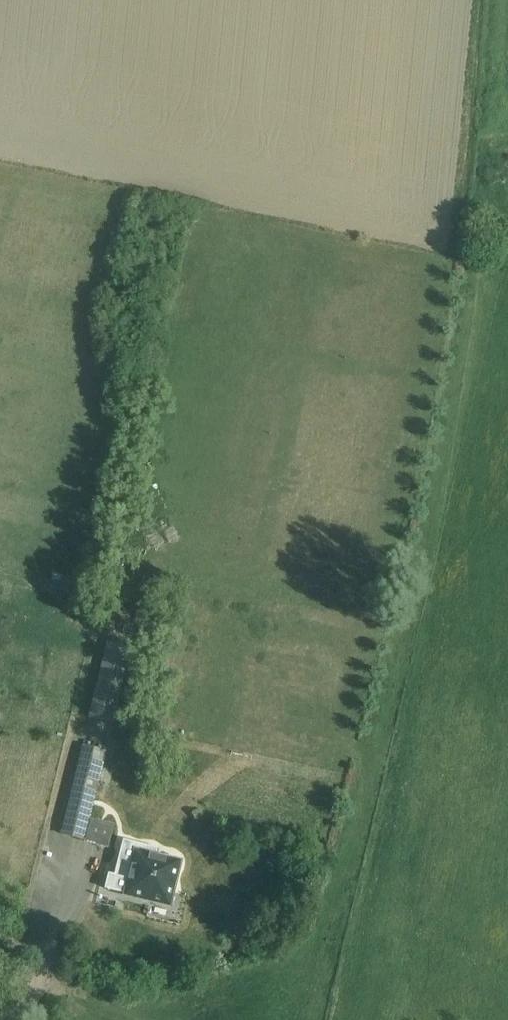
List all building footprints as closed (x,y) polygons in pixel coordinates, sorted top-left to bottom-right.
[(49,591),(72,595),(75,579),(52,575),(49,591)] [(89,719),(113,725),(132,649),(108,643),(89,719)] [(82,747),(60,834),(85,840),(86,835),(90,820),(96,795),(106,753),(82,747)] [(161,850),(126,841),(120,865),(122,866),(118,879),(110,877),(107,890),(126,895),(125,896),(151,902),(151,901),(167,905),(170,891),(172,892),(179,863),(159,858),(161,850)]
